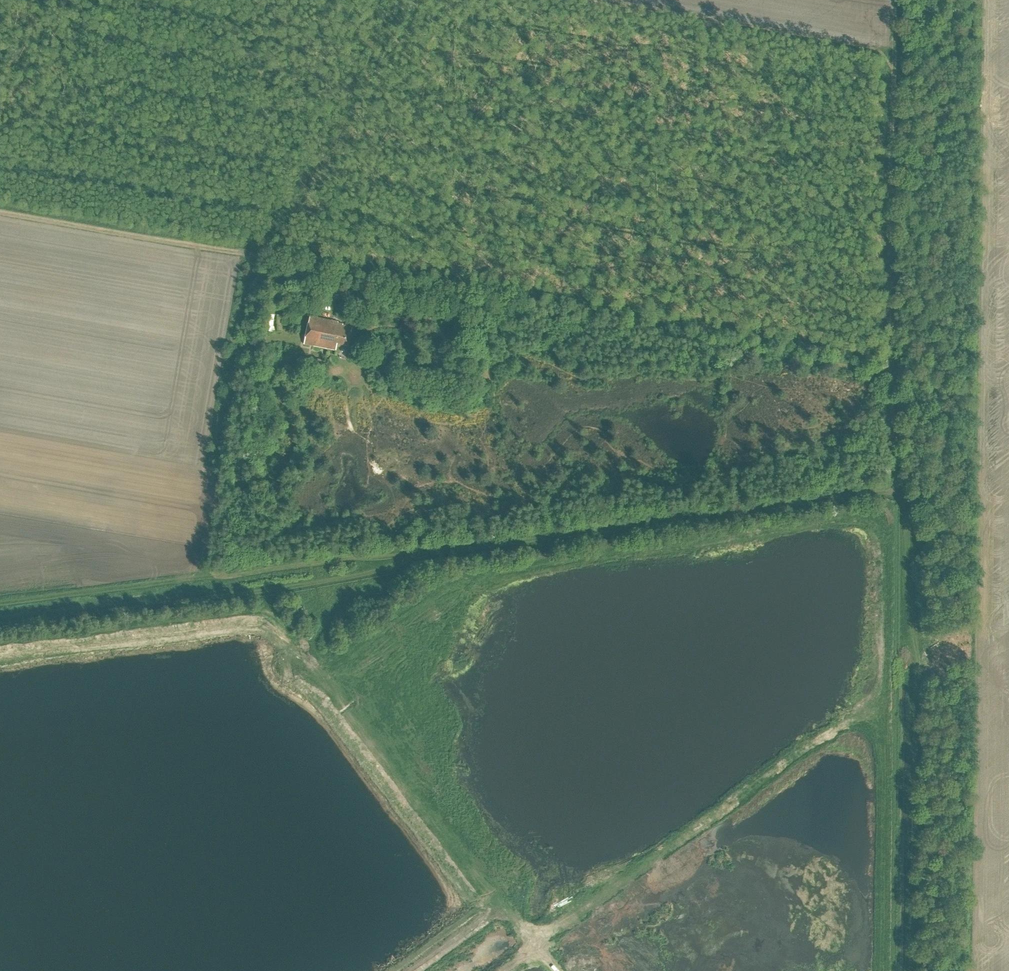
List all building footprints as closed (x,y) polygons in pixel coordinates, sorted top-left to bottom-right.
[(344,302),(359,295),(356,288),(341,294),(344,302)] [(349,320),(351,312),(344,311),(342,318),(349,320)] [(337,320),(311,315),(305,342),(337,349),(338,343),(349,345),(353,326),(343,324),(343,323),(337,322),(337,320)] [(323,367),(324,360),(314,358),(313,365),(323,367)]
